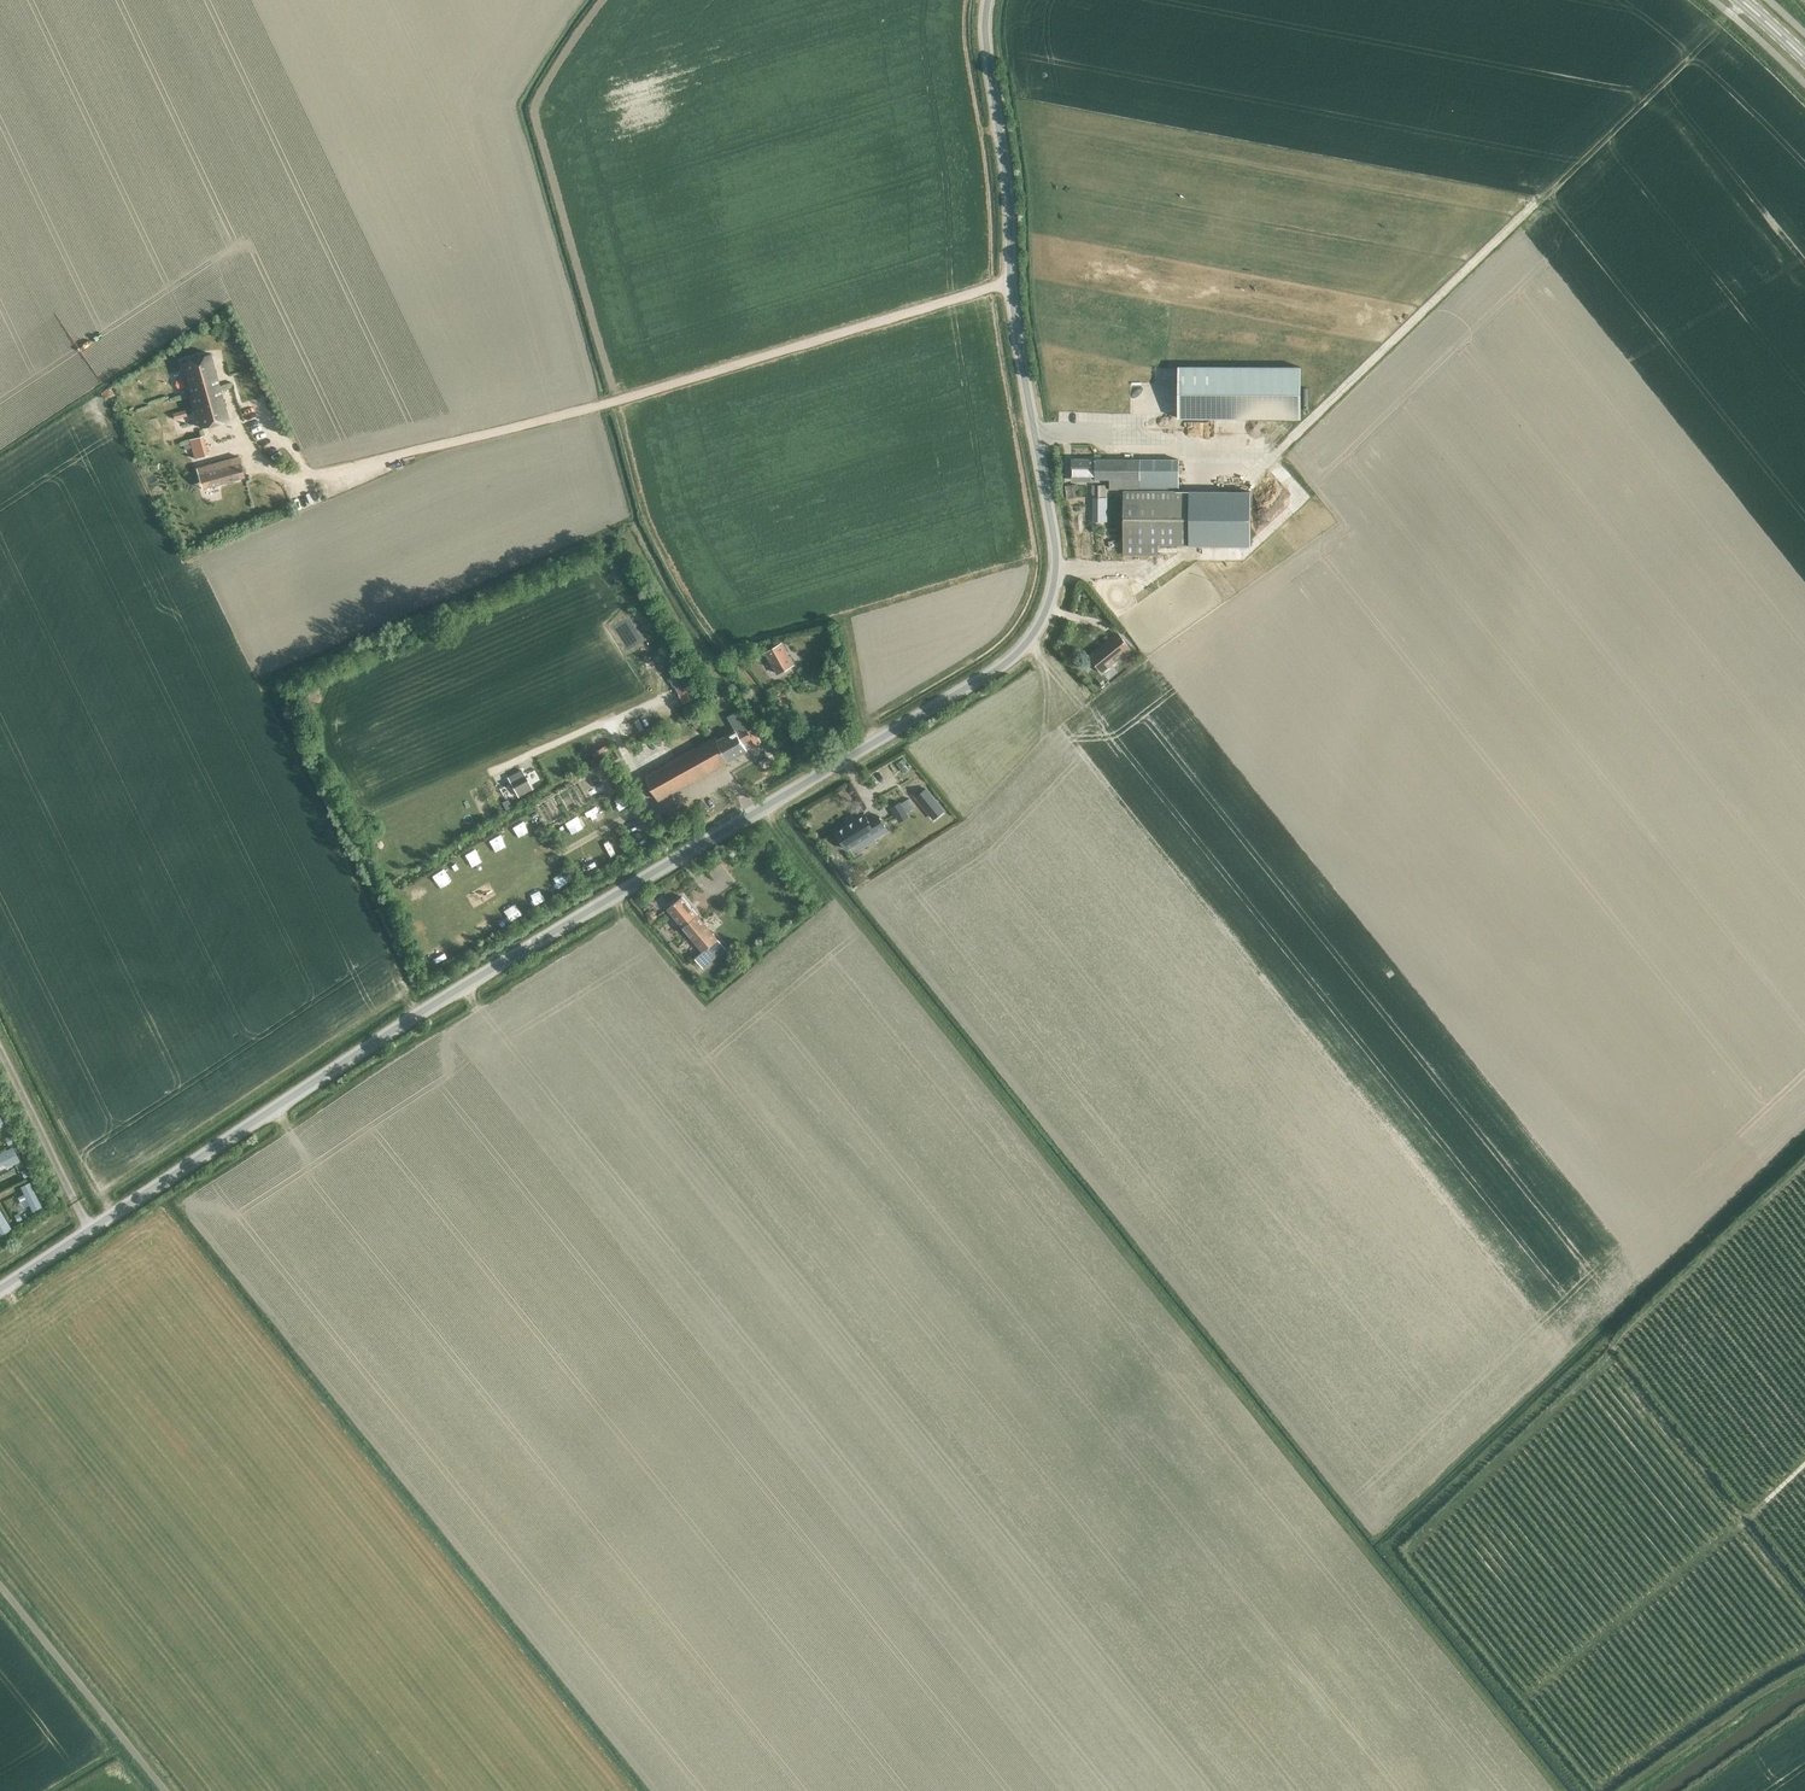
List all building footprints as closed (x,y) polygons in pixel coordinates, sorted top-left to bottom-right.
[(200,426),(228,419),(210,352),(182,360),(200,426)] [(1176,423),(1297,424),(1297,373),(1177,372),(1176,423)] [(188,417),(186,410),(174,414),(176,420),(188,417)] [(202,436),(189,440),(195,458),(208,455),(202,436)] [(239,456),(196,468),(198,476),(207,474),(210,486),(244,477),(239,456)] [(1071,459),(1071,478),(1078,479),(1078,481),(1095,481),(1095,479),(1109,479),(1109,489),(1123,489),(1123,554),(1158,554),(1158,545),(1190,545),(1190,489),(1231,489),(1232,460),(1071,459)] [(1077,483),(1065,485),(1067,498),(1079,496),(1077,483)] [(1106,511),(1107,486),(1092,486),(1092,510),(1106,511)] [(1130,649),(1118,633),(1089,656),(1102,672),(1130,649)] [(778,674),(794,665),(782,644),(766,653),(778,674)] [(756,746),(761,744),(752,728),(748,730),(746,728),(737,733),(736,731),(717,741),(715,738),(646,776),(659,800),(747,751),(743,743),(752,738),(756,746)] [(533,790),(521,769),(505,777),(517,798),(533,790)] [(926,789),(916,797),(931,815),(941,808),(926,789)] [(899,802),(891,808),(898,818),(906,813),(899,802)] [(864,814),(835,832),(842,843),(846,849),(874,832),(877,836),(887,830),(878,815),(869,821),(864,814)] [(705,969),(727,950),(682,896),(668,908),(704,951),(695,958),(705,969)] [(0,1153),(0,1166),(5,1163),(7,1168),(20,1161),(13,1147),(0,1153)] [(42,1207),(29,1182),(20,1186),(32,1211),(42,1207)] [(0,1211),(0,1236),(11,1229),(0,1211)]
